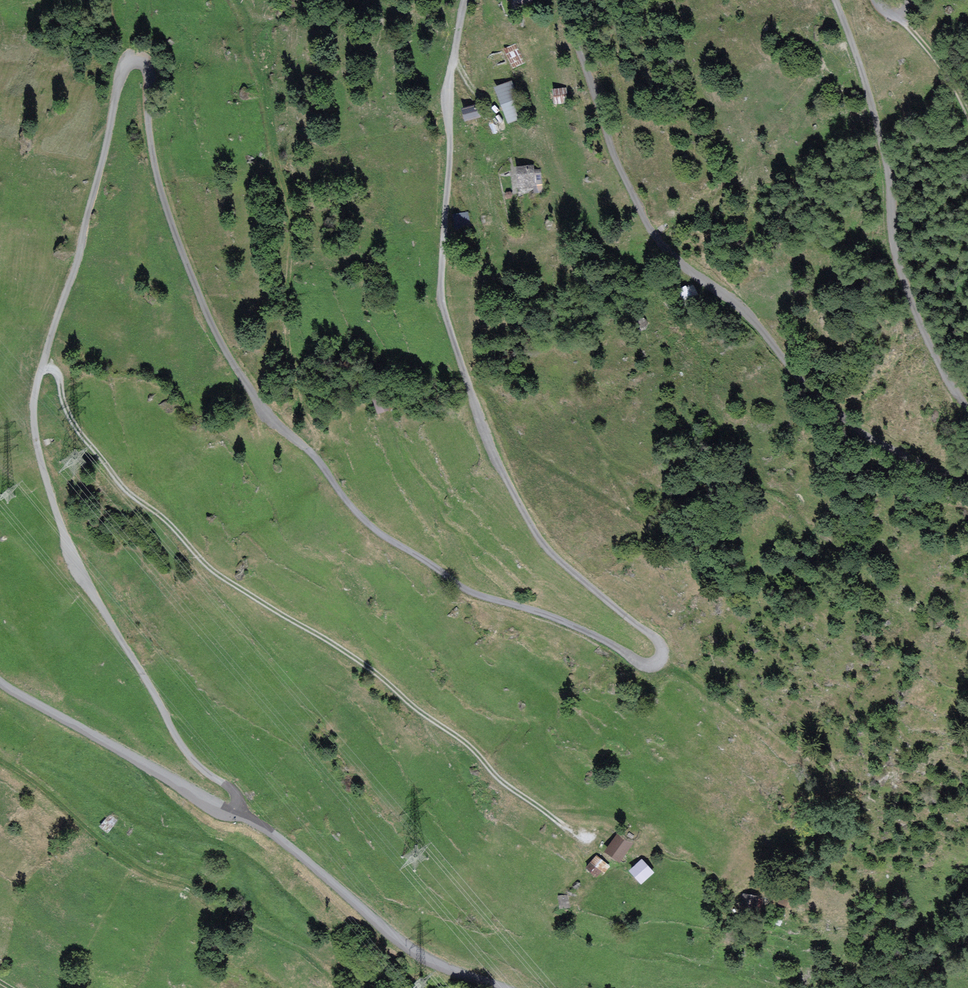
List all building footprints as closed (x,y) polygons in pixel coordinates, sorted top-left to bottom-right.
[(517,46),(504,53),(514,72),(527,66),(517,46)] [(526,121),(513,84),(493,90),(498,109),(509,127),(526,121)] [(570,90),(553,92),(554,108),(572,106),(570,90)] [(467,120),(479,116),(476,106),(464,110),(467,120)] [(542,194),(536,167),(515,169),(516,182),(520,199),(536,192),(537,196),(542,194)] [(471,214),(456,216),(457,226),(461,224),(464,232),(475,228),(471,214)] [(684,298),(698,294),(694,283),(681,287),(684,298)] [(673,293),(665,299),(672,308),(680,302),(673,293)] [(687,308),(702,302),(699,294),(684,300),(687,308)] [(383,393),(374,397),(380,411),(389,408),(383,393)] [(605,854),(618,864),(630,848),(617,838),(605,854)] [(607,870),(595,860),(585,873),(596,883),(607,870)] [(628,876),(638,887),(650,876),(639,865),(628,876)] [(797,896),(787,892),(782,902),(791,907),(797,896)] [(754,900),(739,896),(736,910),(751,913),(754,900)] [(568,899),(557,898),(557,912),(568,912),(568,899)] [(782,918),(772,913),(768,922),(778,927),(782,918)]
